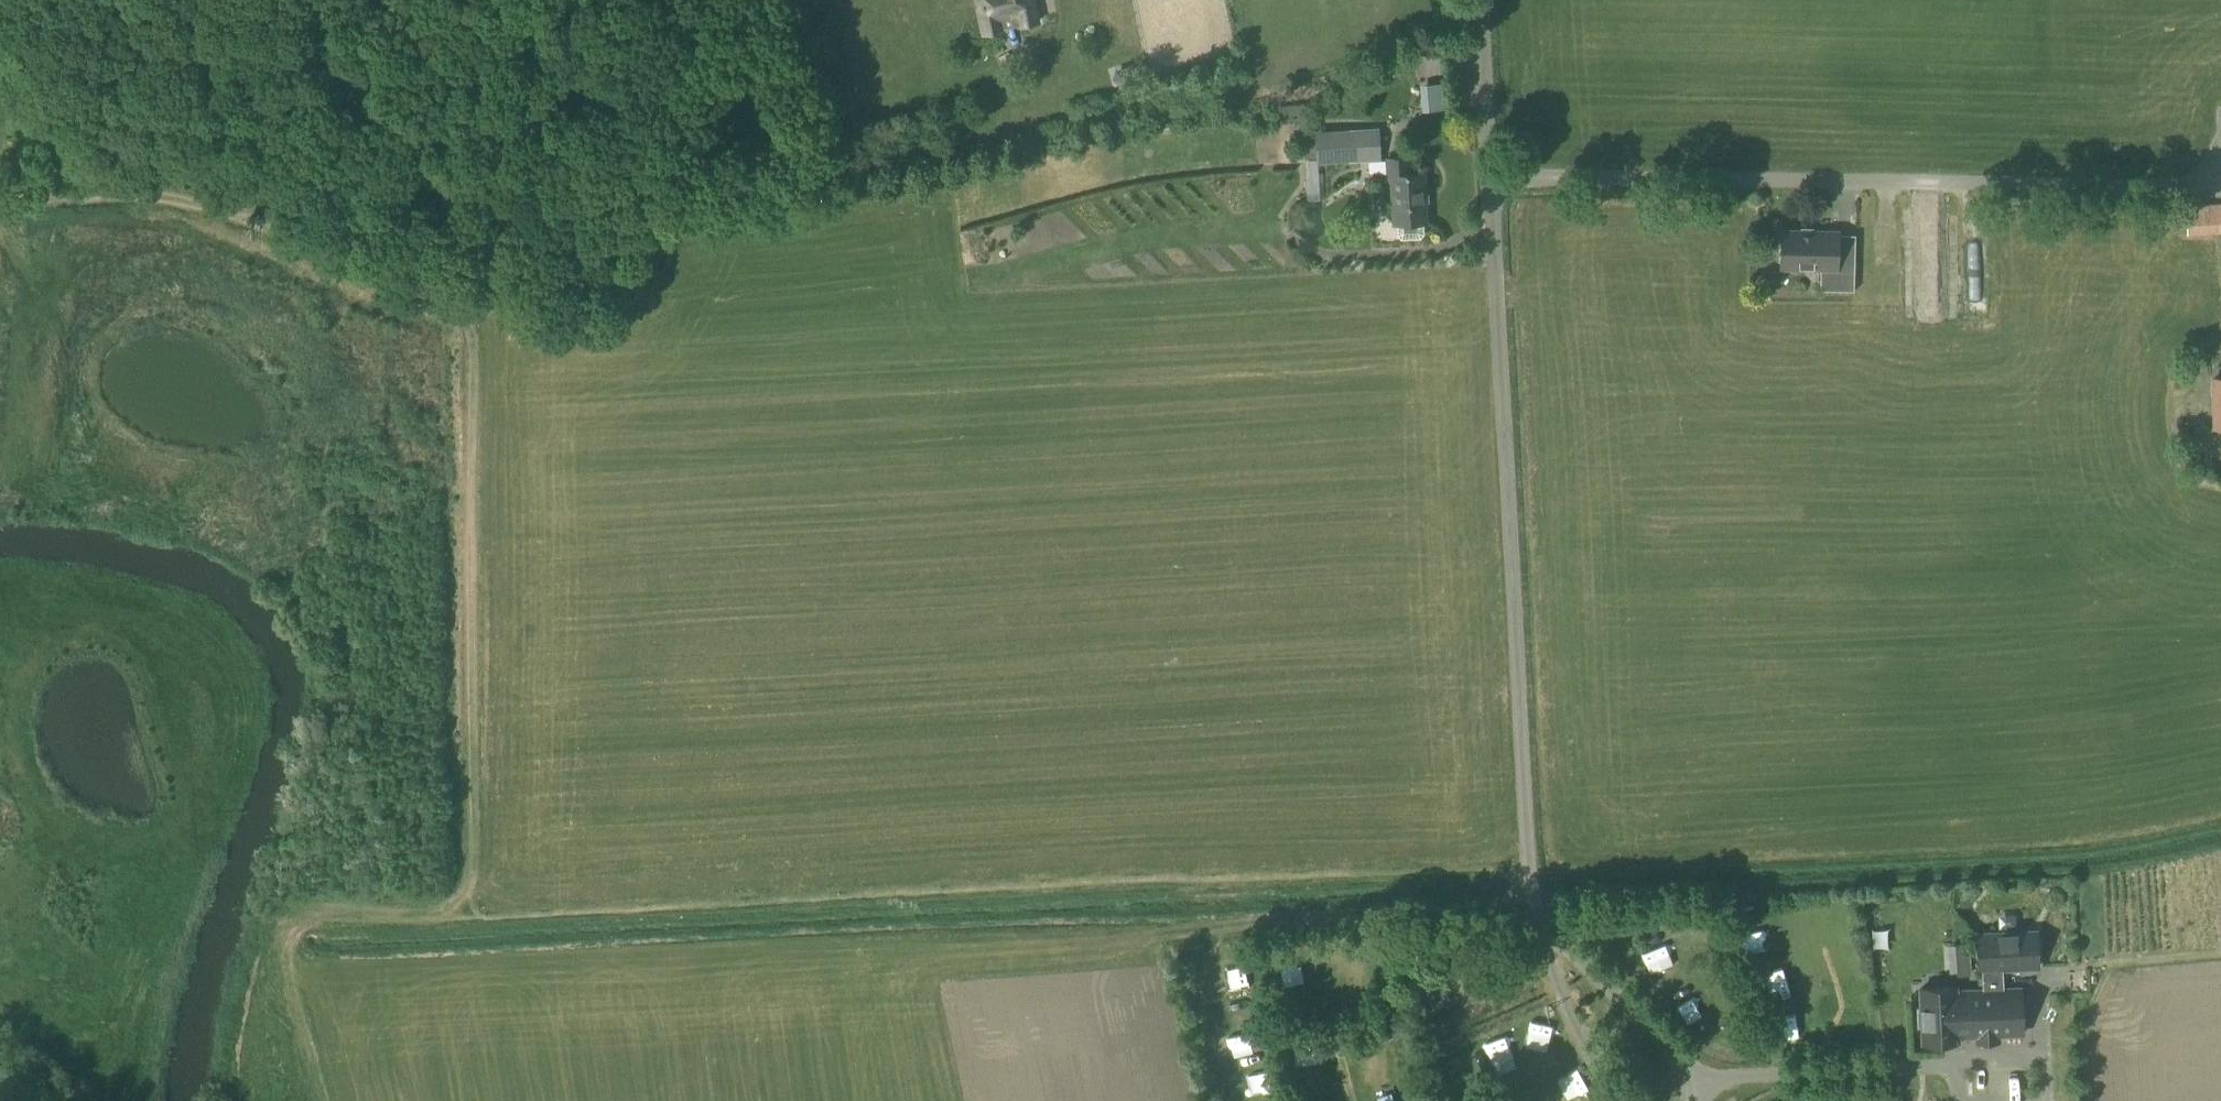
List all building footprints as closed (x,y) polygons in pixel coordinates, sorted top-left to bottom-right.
[(1028,0),(971,0),(978,35),(997,31),(994,20),(1012,16),(1014,28),(1033,24),(1028,0)] [(1302,123),(1316,122),(1315,104),(1301,105),(1302,123)] [(1381,160),(1379,128),(1315,131),(1315,135),(1302,136),(1303,158),(1316,157),(1316,164),(1319,164),(1319,172),(1333,171),(1333,162),(1381,160)] [(1408,174),(1407,156),(1386,158),(1387,177),(1390,177),(1393,225),(1396,225),(1397,236),(1401,239),(1420,238),(1424,234),(1423,223),(1426,223),(1423,173),(1408,174)] [(2220,234),(2220,203),(2184,205),(2186,236),(2220,234)] [(1853,292),(1853,270),(1853,263),(1836,262),(1836,233),(1781,232),(1780,268),(1834,269),(1834,291),(1853,292)] [(2220,428),(2220,378),(2213,378),(2214,428),(2220,428)] [(2002,969),(2038,967),(2036,931),(1977,934),(1978,970),(1981,970),(1982,990),(1955,991),(1955,987),(1920,988),(1921,1007),(1917,1007),(1917,1026),(1922,1025),(1923,1042),(1958,1041),(1957,1036),(2023,1033),(2020,988),(2003,989),(2002,969)]
